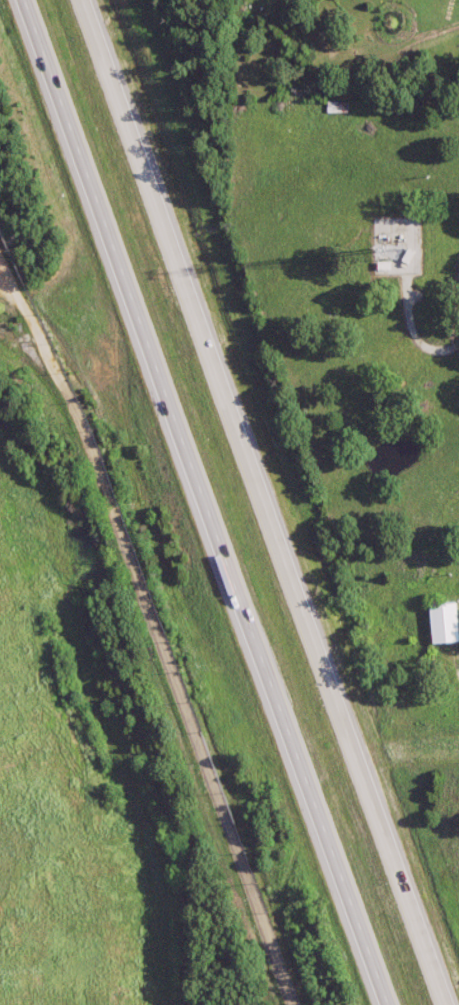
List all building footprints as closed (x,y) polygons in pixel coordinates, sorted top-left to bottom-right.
[(458,643),(458,609),(458,603),(426,604),(428,644),(458,643)]
